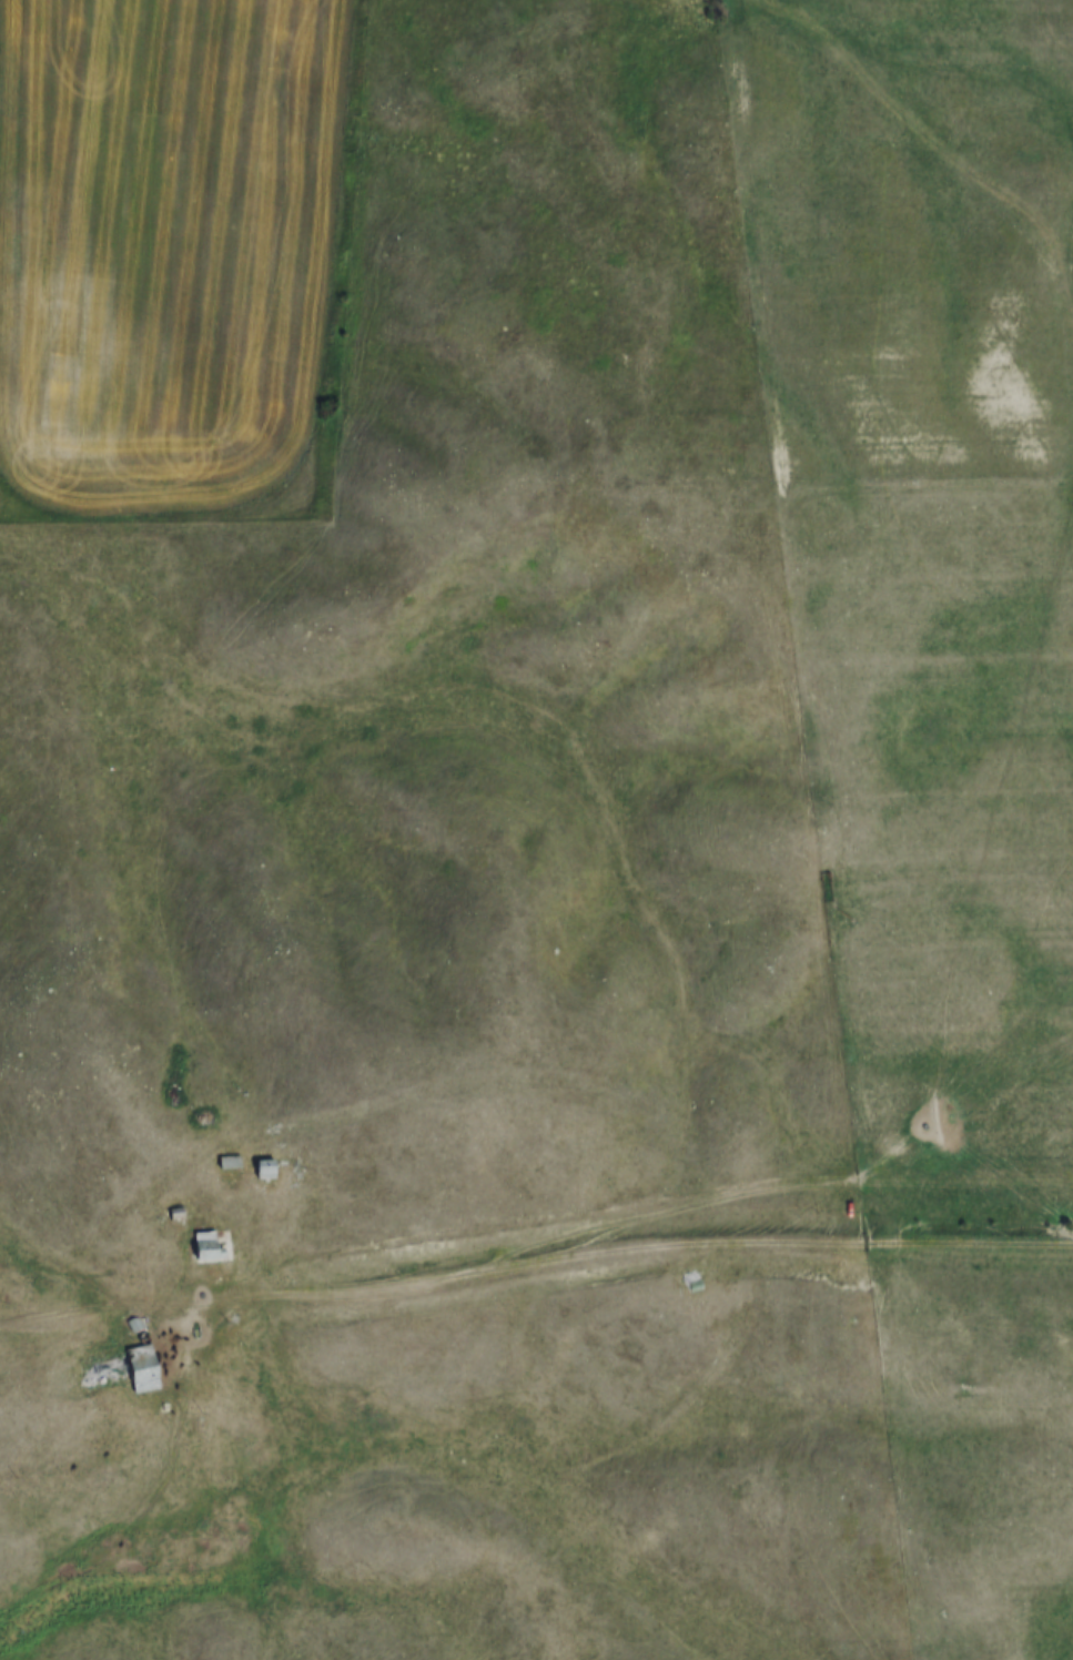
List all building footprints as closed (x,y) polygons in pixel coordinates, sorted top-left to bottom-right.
[(220,1158),(220,1169),(240,1169),(240,1158),(220,1158)] [(255,1180),(276,1180),(276,1160),(255,1160),(255,1180)] [(685,1278),(697,1278),(697,1270),(685,1270),(685,1278)] [(79,1358),(84,1392),(132,1384),(134,1393),(162,1389),(154,1345),(79,1358)]
